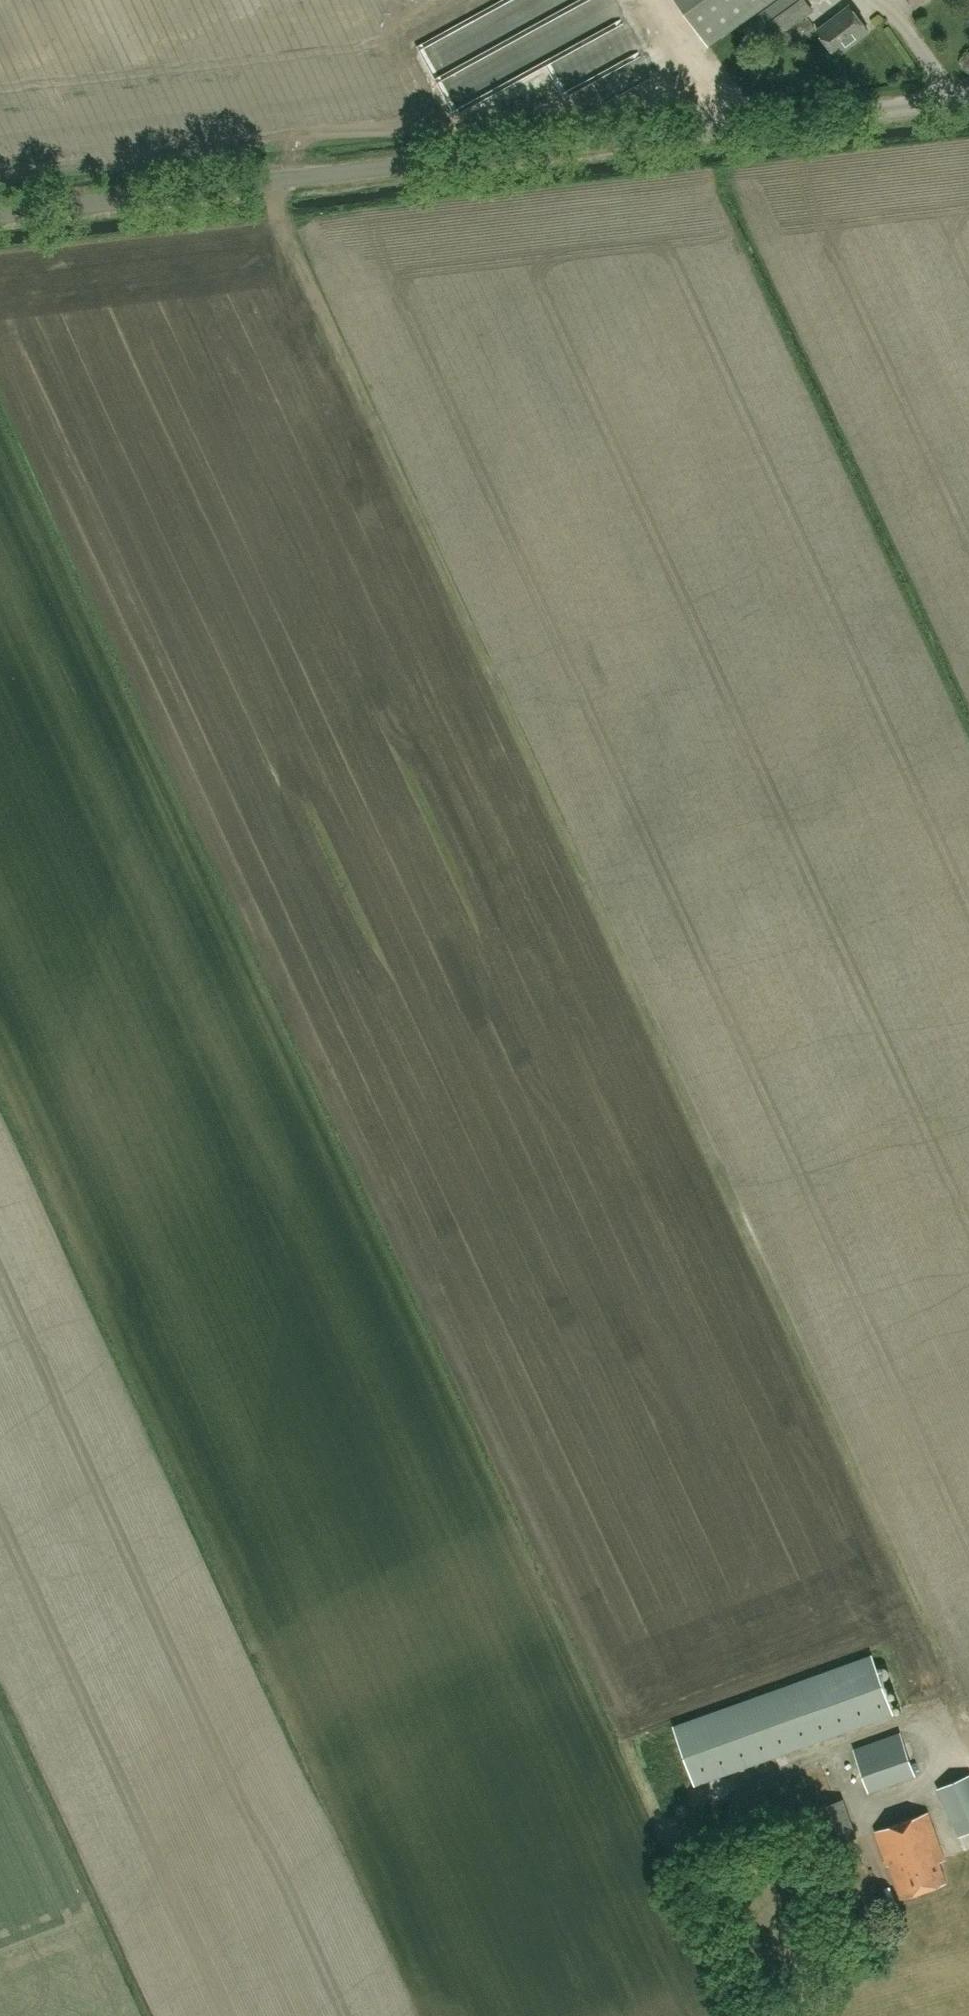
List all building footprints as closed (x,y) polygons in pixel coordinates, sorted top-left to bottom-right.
[(708,45),(770,0),(676,0),(708,45)] [(759,49),(812,10),(805,0),(780,0),(743,26),(759,49)] [(817,30),(837,56),(868,31),(849,6),(817,30)] [(674,1727),(695,1784),(893,1712),(872,1656),(674,1727)] [(900,1733),(855,1750),(869,1790),(915,1774),(900,1733)] [(938,1788),(959,1836),(968,1831),(968,1775),(938,1788)] [(875,1831),(891,1878),(897,1876),(903,1896),(947,1881),(940,1860),(945,1858),(929,1812),(875,1831)]
